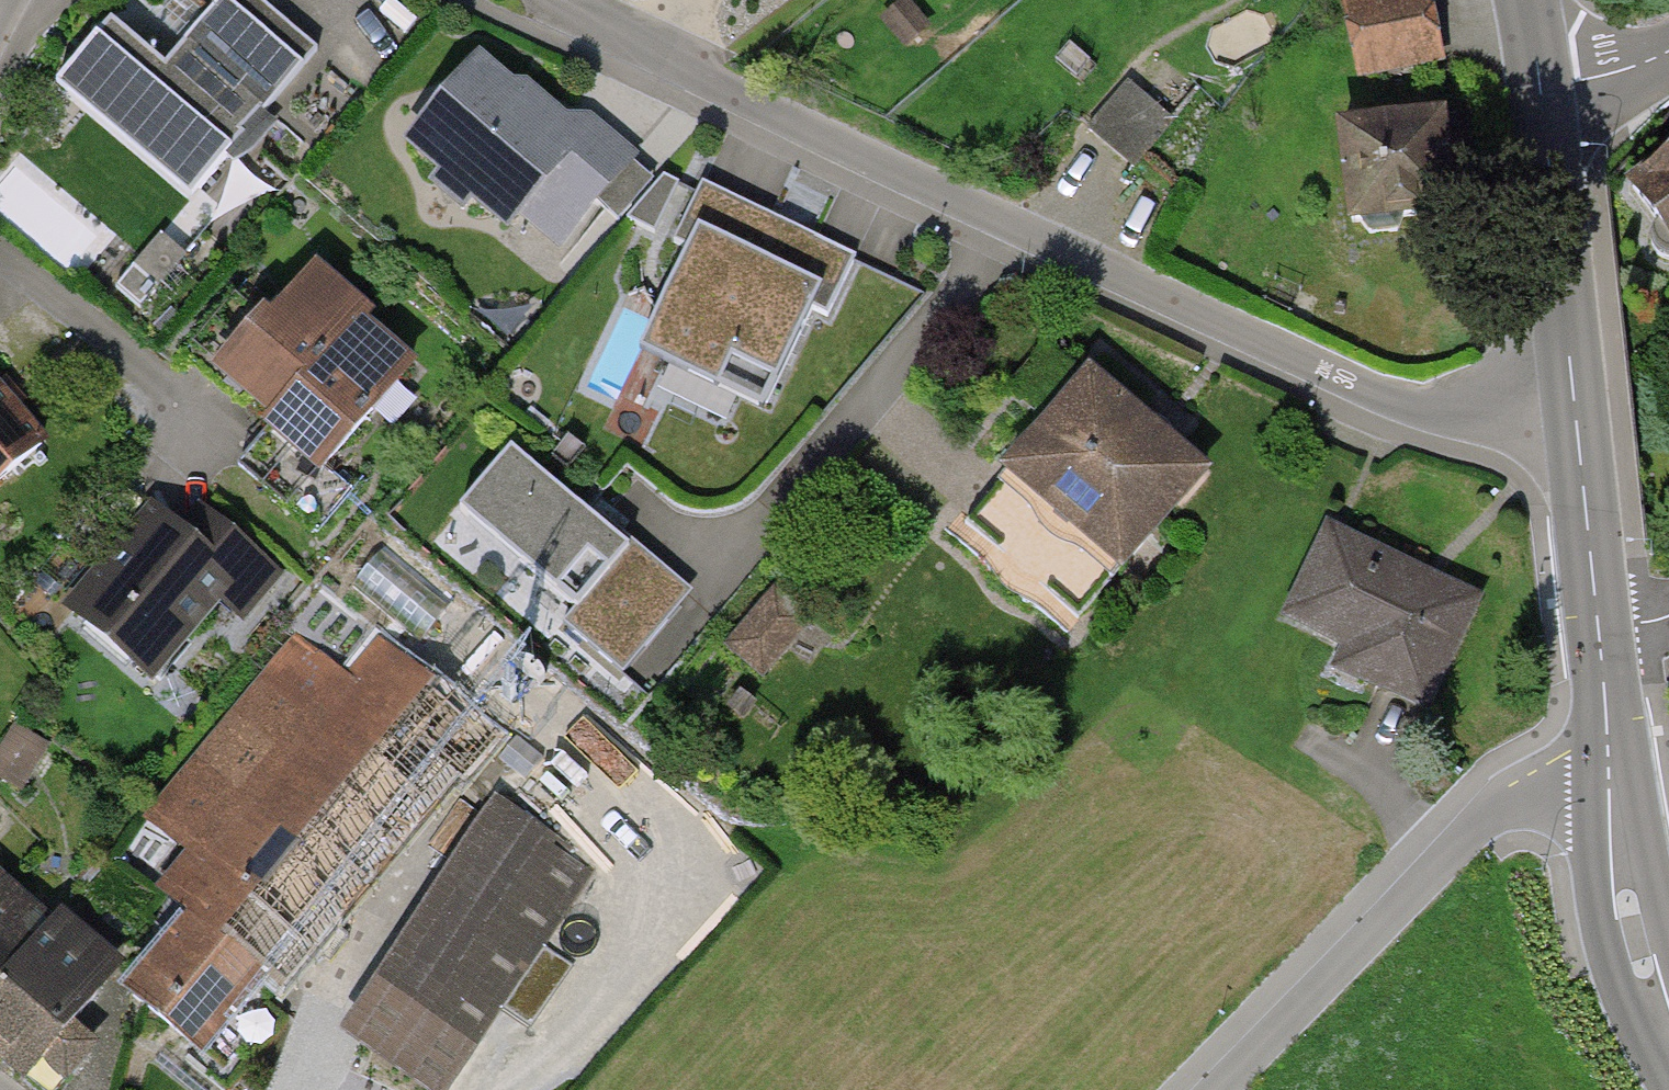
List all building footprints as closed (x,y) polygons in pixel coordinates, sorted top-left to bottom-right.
[(193,206),(319,51),(256,0),(233,0),(173,75),(114,27),(57,97),(193,206)] [(906,0),(903,0),(879,22),(905,50),(931,27),(906,0)] [(1356,81),(1445,64),(1432,0),(1340,0),(1356,81)] [(472,206),(509,236),(522,221),(562,253),(642,157),(590,114),(580,126),(528,84),(513,84),(479,56),(403,147),(438,176),(430,187),(465,215),(472,206)] [(1175,120),(1126,82),(1088,131),(1136,170),(1175,120)] [(1334,125),(1346,230),(1459,218),(1448,113),(1334,125)] [(1625,185),(1655,226),(1651,241),(1655,252),(1668,261),(1668,153),(1625,185)] [(679,185),(664,177),(627,220),(655,233),(679,185)] [(779,387),(814,313),(828,319),(858,256),(704,184),(675,245),(690,252),(641,355),(719,392),(732,365),(779,387)] [(186,256),(161,234),(115,286),(141,308),(186,256)] [(353,493),(330,473),(421,367),(370,325),(377,317),(318,267),(279,313),(246,286),(187,355),(269,424),(263,431),(269,437),(241,470),(318,535),(353,493)] [(1123,581),(1212,475),(1089,371),(998,479),(1002,482),(967,523),(1079,618),(1116,575),(1123,581)] [(50,442),(0,387),(0,487),(50,442)] [(516,453),(465,511),(578,609),(565,624),(623,674),(692,595),(601,517),(596,522),(516,453)] [(62,609),(153,685),(222,603),(245,622),(284,575),(218,519),(199,542),(151,503),(62,609)] [(1426,712),(1478,600),(1331,531),(1289,619),(1347,646),(1336,670),(1426,712)] [(814,621),(773,587),(722,648),(763,682),(814,621)] [(119,1000),(202,1067),(267,988),(280,998),(461,777),(468,783),(504,739),(378,636),(347,673),(299,633),(145,820),(188,855),(154,896),(185,921),(119,1000)] [(490,762),(469,794),(486,805),(507,773),(490,762)] [(340,1038),(423,1089),(452,1089),(592,870),(554,846),(559,837),(494,796),(340,1038)] [(25,1087),(66,1042),(0,990),(55,919),(6,879),(0,886),(0,1066),(25,1087)] [(55,919),(0,990),(66,1042),(25,1087),(29,1089),(68,1089),(101,1049),(79,1030),(128,968),(59,913),(55,919)] [(538,1017),(569,957),(546,945),(515,1006),(538,1017)]
